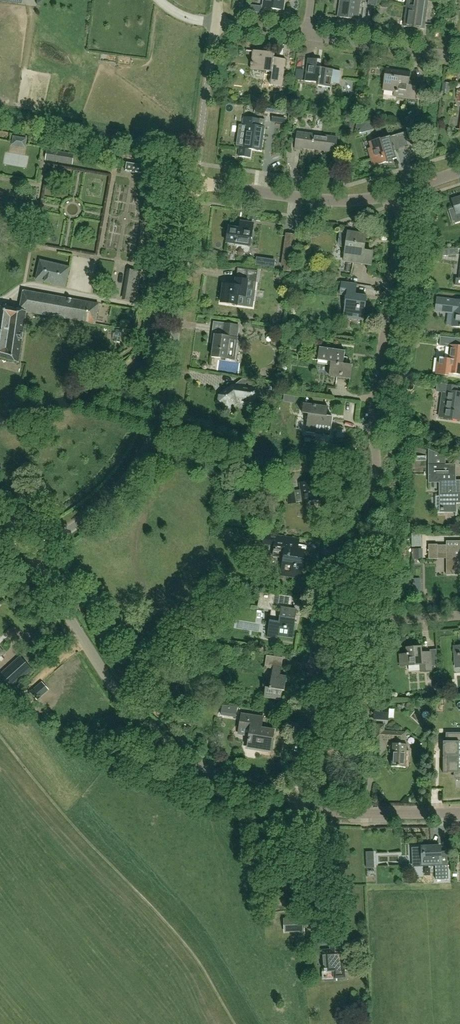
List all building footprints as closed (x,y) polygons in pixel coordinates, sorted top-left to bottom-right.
[(263,7),(283,10),(285,0),(264,0),(263,7)] [(338,17),(358,20),(361,0),(340,0),(338,17)] [(403,26),(424,29),(428,0),(427,0),(407,0),(403,26)] [(282,86),(286,59),(273,57),(274,53),(253,50),(251,68),(272,71),(270,84),(282,86)] [(341,70),(333,69),(316,67),(317,59),(308,58),(305,81),(318,83),(318,86),(331,88),(331,83),(339,84),(341,70)] [(303,81),(304,70),(296,69),(295,80),(303,81)] [(409,73),(385,70),(382,90),(397,92),(396,97),(414,99),(417,83),(408,81),(409,73)] [(443,83),(441,94),(449,95),(450,84),(443,83)] [(264,107),(255,106),(254,113),(263,114),(264,107)] [(240,147),(239,155),(250,157),(252,148),(261,150),(265,127),(266,120),(260,119),(244,117),(243,124),(246,124),(243,147),(240,146),(240,147)] [(337,138),(297,132),(295,149),(302,150),(302,147),(324,151),(324,154),(334,156),(337,138)] [(407,132),(400,134),(376,141),(379,151),(371,154),(374,165),(387,162),(394,162),(395,160),(396,159),(398,159),(396,151),(404,149),(411,147),(407,132)] [(28,139),(12,137),(11,147),(26,149),(28,139)] [(73,154),(48,150),(46,159),(72,163),(73,154)] [(143,166),(127,163),(126,171),(142,174),(143,166)] [(449,210),(453,222),(459,220),(459,197),(451,200),(453,208),(449,210)] [(250,246),(253,223),(240,222),(239,229),(229,227),(226,243),(250,246)] [(340,231),(338,244),(340,247),(345,248),(343,261),(370,265),(372,253),(363,252),(365,235),(347,233),(348,230),(346,230),(346,232),(340,231)] [(287,234),(282,265),(285,265),(284,270),(290,271),(296,236),(287,234)] [(69,268),(41,261),(36,280),(65,286),(69,268)] [(257,271),(237,268),(235,286),(223,284),(221,303),(237,305),(237,307),(244,308),(247,288),(253,289),(254,281),(256,281),(257,271)] [(125,299),(137,301),(142,273),(129,271),(125,299)] [(362,321),(365,297),(354,295),(355,284),(341,282),(340,294),(347,295),(343,318),(362,321)] [(23,291),(20,310),(26,312),(76,320),(78,308),(68,306),(69,299),(23,291)] [(437,298),(435,311),(454,313),(452,326),(459,327),(459,301),(437,298)] [(99,304),(69,299),(68,306),(78,308),(76,320),(95,324),(99,304)] [(20,310),(0,307),(0,359),(18,364),(26,312),(20,310)] [(239,326),(224,324),(213,322),(210,344),(213,345),(211,357),(227,359),(236,360),(238,340),(237,340),(239,326)] [(440,336),(439,346),(450,347),(448,360),(442,359),(443,358),(438,358),(436,374),(448,376),(448,373),(459,375),(459,339),(440,336)] [(344,351),(319,348),(317,361),(331,363),(329,376),(349,379),(351,366),(342,365),(344,351)] [(456,393),(457,387),(442,385),(441,392),(448,393),(444,418),(459,420),(459,393),(456,393)] [(262,395),(257,390),(232,386),(219,395),(218,403),(228,408),(236,403),(255,405),(262,395)] [(330,436),(331,427),(332,417),(326,416),(328,407),(303,404),(302,413),(308,414),(306,423),(305,432),(330,436)] [(416,445),(414,450),(425,454),(427,448),(416,445)] [(429,465),(429,483),(439,483),(439,513),(456,513),(456,503),(459,503),(459,481),(452,481),(452,465),(446,465),(429,465)] [(288,504),(318,499),(316,481),(299,483),(300,490),(286,492),(288,504)] [(273,525),(266,524),(265,531),(272,532),(273,525)] [(299,539),(264,534),(262,545),(275,546),(274,552),(273,558),(283,559),(281,575),(299,578),(303,551),(298,550),(299,539)] [(446,541),(446,544),(428,545),(428,559),(437,559),(437,554),(445,554),(446,571),(446,575),(459,575),(459,541),(446,541)] [(423,559),(423,549),(415,549),(415,559),(423,559)] [(288,596),(265,593),(260,592),(257,609),(271,611),(266,637),(277,638),(277,636),(292,638),(296,611),(291,610),(293,597),(288,596)] [(406,649),(407,655),(399,656),(400,667),(420,665),(421,672),(432,671),(431,667),(437,666),(436,649),(430,650),(430,653),(422,654),(421,648),(406,649)] [(280,676),(282,658),(266,656),(265,666),(273,667),(270,689),(265,688),(264,698),(280,701),(282,691),(284,692),(286,677),(280,676)] [(0,676),(0,684),(7,691),(23,677),(12,665),(0,676)] [(48,690),(42,683),(31,692),(37,699),(48,690)] [(262,718),(242,715),(239,734),(250,736),(248,748),(270,751),(274,731),(261,729),(262,718)] [(375,725),(374,739),(394,741),(394,744),(392,744),(390,766),(405,768),(406,759),(409,759),(409,752),(406,752),(407,745),(404,744),(405,733),(383,731),(383,726),(375,725)] [(454,733),(454,742),(443,742),(443,773),(456,773),(456,777),(459,777),(459,733),(454,733)] [(441,855),(441,847),(412,848),(412,861),(423,861),(423,864),(435,863),(436,880),(449,880),(448,855),(441,855)] [(374,851),(366,852),(366,860),(374,860),(374,851)] [(285,932),(297,931),(296,919),(285,919),(285,932)] [(332,951),(323,952),(326,979),(326,980),(346,978),(346,971),(347,971),(347,970),(346,970),(344,951),(346,951),(345,940),(331,941),(332,951)]
